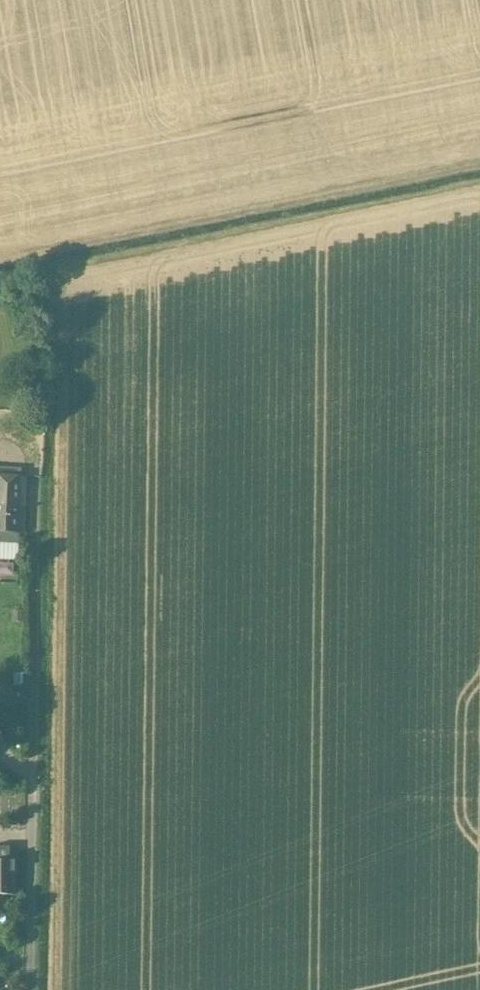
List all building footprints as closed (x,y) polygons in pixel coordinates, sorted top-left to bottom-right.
[(25,512),(26,508),(24,508),(26,477),(21,477),(22,469),(0,468),(0,503),(7,503),(6,512),(25,512)] [(25,512),(6,512),(7,503),(0,503),(0,544),(20,545),(21,535),(24,535),(25,512)] [(2,896),(15,896),(15,850),(0,850),(0,912),(2,912),(2,896)]
